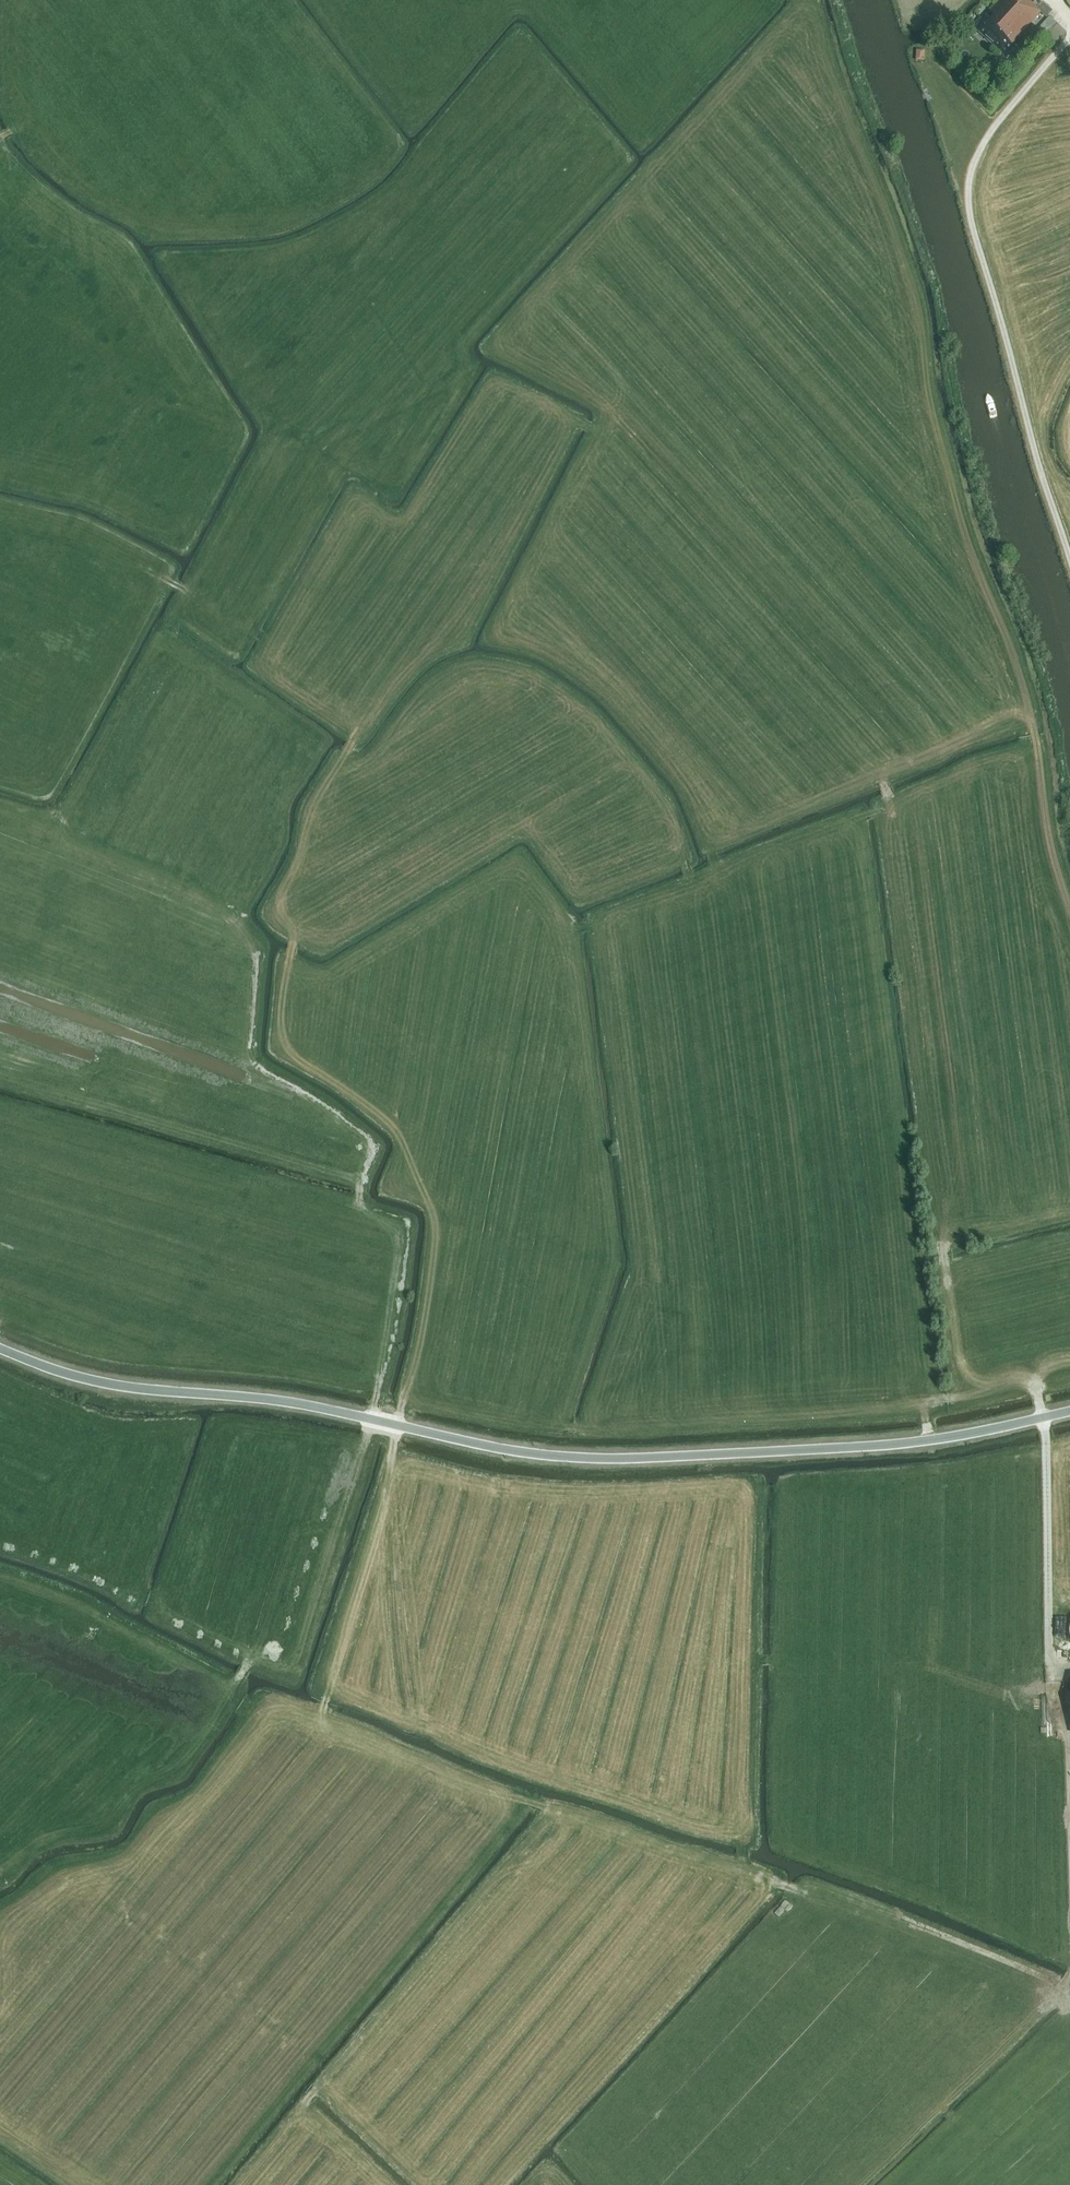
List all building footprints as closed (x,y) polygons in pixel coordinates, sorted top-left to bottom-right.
[(972,26),(1002,54),(1040,12),(1046,17),(1052,11),(1041,1),(1036,7),(1028,0),(1000,0),(984,18),(981,16),(972,26)] [(1054,45),(1066,32),(1049,17),(1038,29),(1054,45)] [(916,60),(923,61),(924,51),(916,50),(916,60)]
